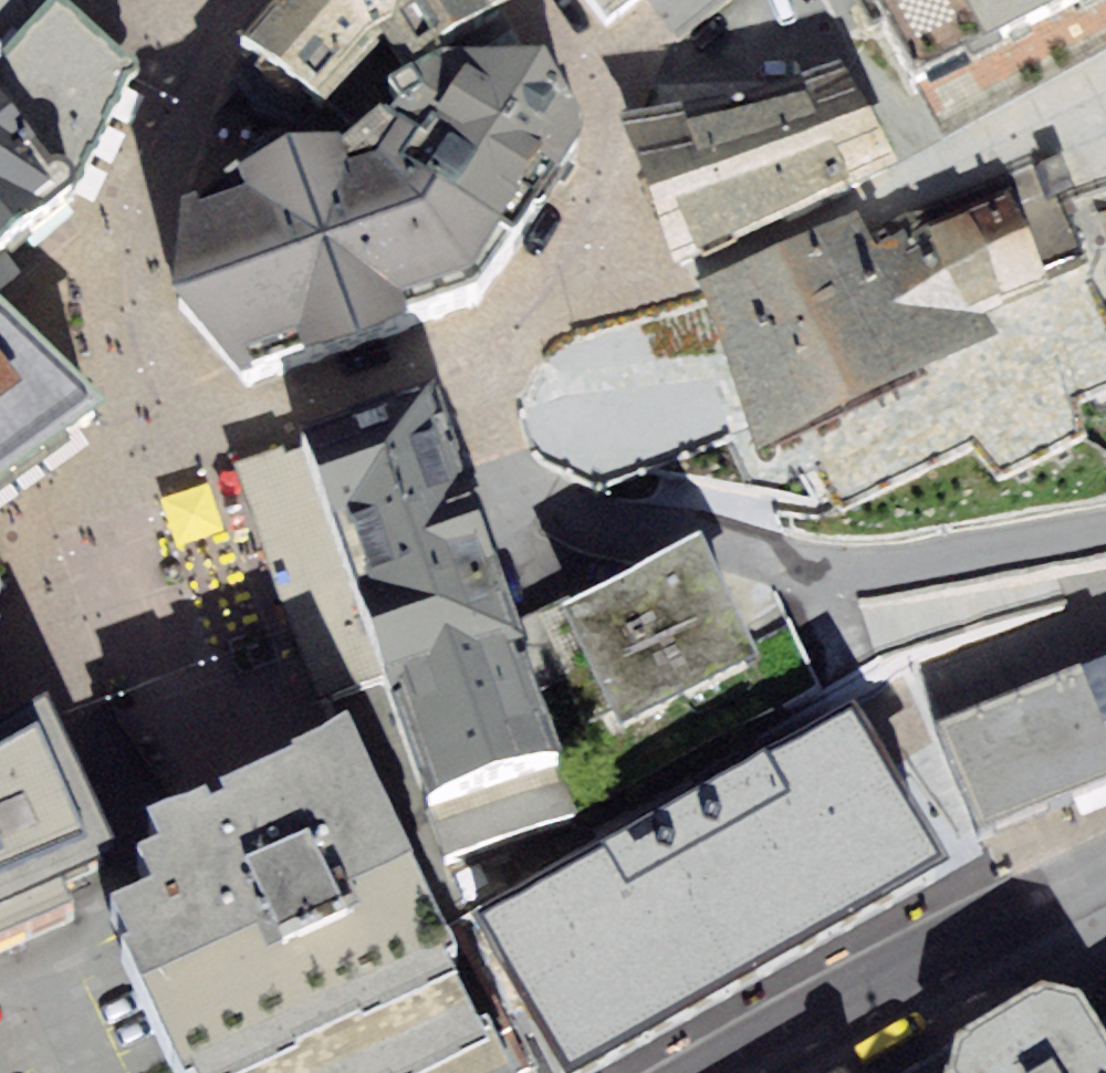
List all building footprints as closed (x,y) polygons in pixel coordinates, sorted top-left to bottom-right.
[(57,8),(48,0),(0,0),(0,72),(57,8)] [(344,170),(397,129),(387,113),(446,77),(542,78),(509,21),(497,0),(294,0),(243,67),(195,202),(180,243),(245,222),(239,202),(344,170)] [(605,40),(655,0),(575,0),(605,40)] [(871,13),(915,98),(962,72),(969,79),(1105,6),(1105,0),(865,0),(871,13)] [(73,207),(84,185),(126,100),(136,79),(57,8),(0,72),(0,263),(73,207)] [(839,74),(618,128),(649,214),(674,284),(895,177),(839,74)] [(245,222),(180,243),(171,331),(235,403),(295,382),(298,390),(408,347),(404,339),(481,308),(551,191),(562,197),(579,170),(584,155),(580,137),(542,78),(446,77),(387,113),(397,129),(344,170),(239,202),(245,222)] [(1047,279),(1089,267),(1077,224),(1052,230),(1038,178),(1021,183),(1047,279)] [(1009,202),(927,237),(966,322),(1045,290),(1009,202)] [(878,251),(864,229),(701,296),(758,462),(808,443),(982,351),(966,322),(927,237),(923,228),(878,251)] [(808,443),(842,515),(984,445),(1005,487),(1091,445),(1073,408),(1105,391),(1105,314),(1086,273),(1045,290),(966,322),(982,351),(808,443)] [(17,493),(107,431),(0,328),(0,504),(17,493)] [(374,690),(445,871),(574,824),(443,455),(425,404),(235,469),(256,527),(304,659),(322,709),(374,690)] [(694,549),(558,617),(620,733),(754,670),(694,549)] [(942,737),(973,811),(988,848),(1029,830),(1105,799),(1105,798),(1105,671),(942,737)] [(0,752),(0,959),(65,930),(46,892),(88,873),(74,840),(97,830),(48,725),(0,752)] [(420,909),(347,752),(143,847),(158,879),(135,889),(150,922),(109,937),(128,979),(121,983),(162,1072),(495,1072),(420,909)] [(1084,1014),(1039,1005),(954,1052),(949,1072),(1105,1072),(1105,1050),(1084,1014)]
